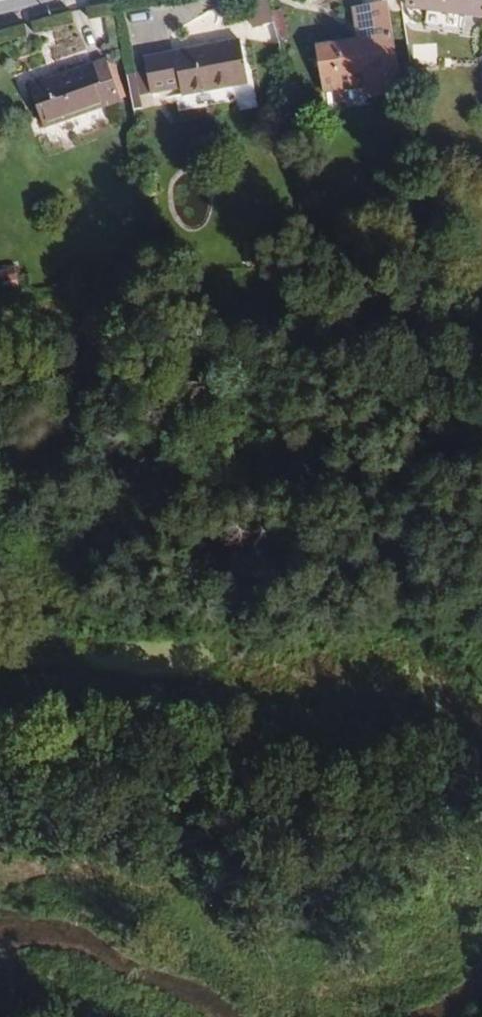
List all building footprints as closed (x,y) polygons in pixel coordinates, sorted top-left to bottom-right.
[(251,27),(274,23),(270,0),(246,0),(251,27)] [(447,0),(407,0),(407,6),(446,11),(447,0)] [(446,11),(481,16),(481,0),(447,0),(446,11)] [(358,39),(318,46),(325,90),(367,84),(368,98),(401,93),(387,3),(354,8),(358,39)] [(239,39),(147,59),(154,94),(182,88),(184,94),(247,80),(239,39)] [(104,59),(31,86),(46,128),(120,102),(104,59)]
